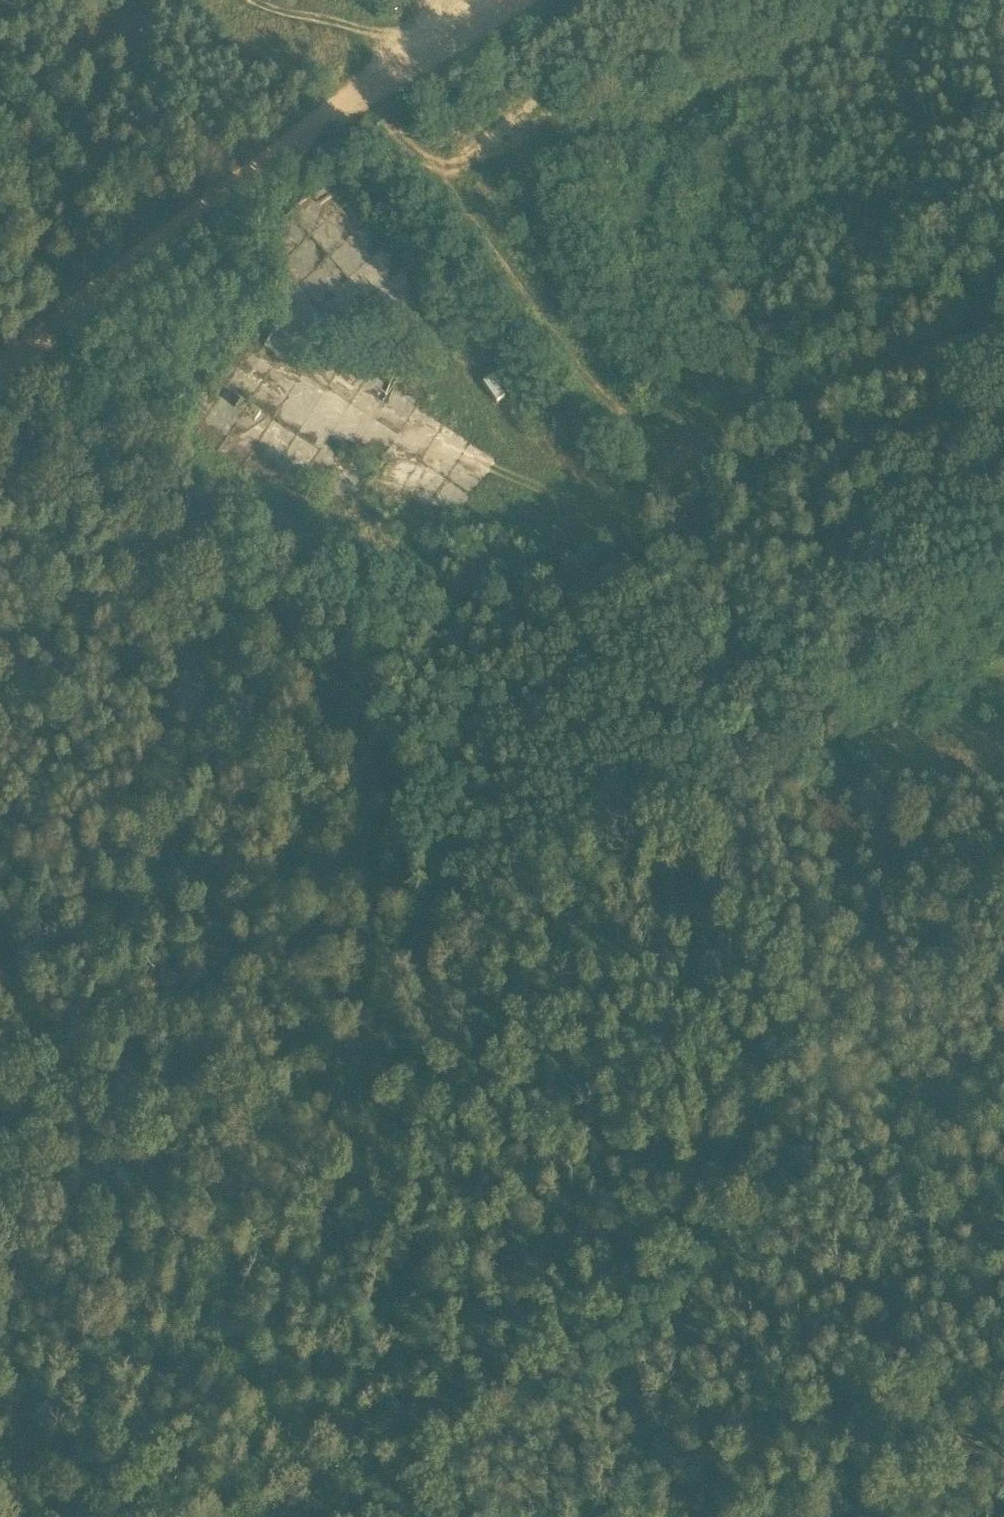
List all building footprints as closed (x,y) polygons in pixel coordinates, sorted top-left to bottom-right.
[(497,400),(507,394),(495,374),(485,380),(497,400)]
